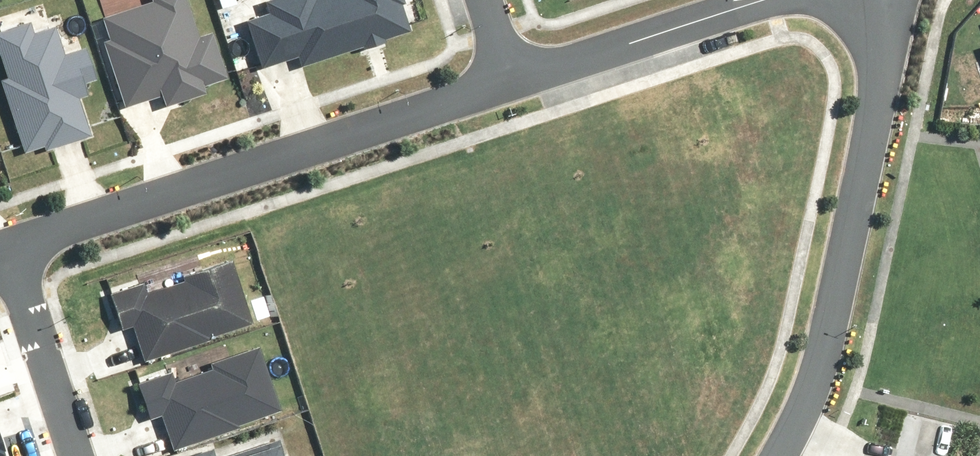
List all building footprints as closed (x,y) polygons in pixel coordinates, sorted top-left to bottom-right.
[(295,67),(405,32),(395,0),(261,0),(259,1),(263,13),(241,20),(256,65),(291,54),(295,67)] [(145,411),(160,407),(170,441),(276,410),(259,351),(212,365),(214,370),(167,384),(164,375),(137,383),(145,411)] [(280,431),(215,450),(213,444),(173,455),(288,455),(280,431)]
